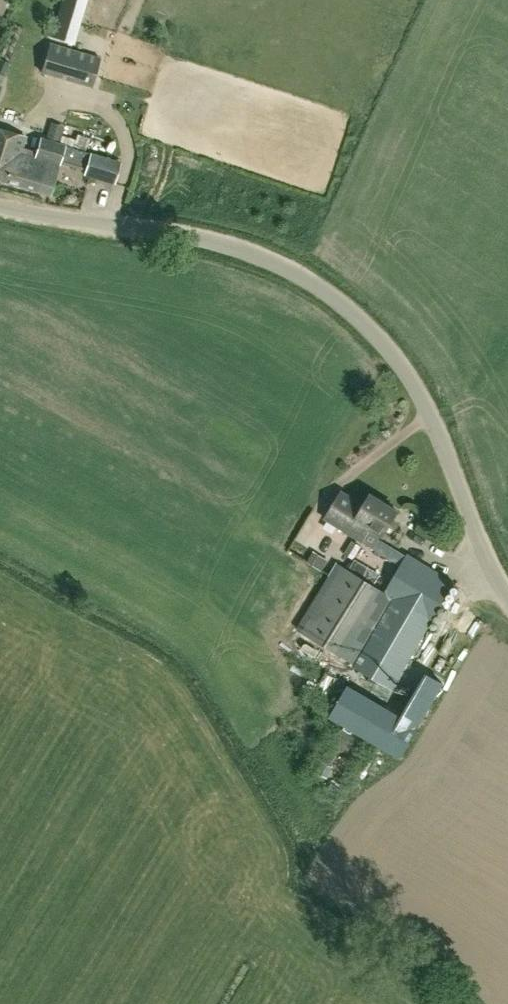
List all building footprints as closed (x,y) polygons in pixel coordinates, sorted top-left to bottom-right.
[(82,0),(61,0),(50,37),(69,42),(82,0)] [(101,59),(51,44),(43,73),(92,87),(101,59)] [(10,162),(4,181),(49,195),(65,146),(59,144),(64,125),(50,121),(44,139),(40,138),(34,157),(29,155),(26,167),(10,162)] [(4,181),(10,162),(26,167),(29,155),(20,152),(25,137),(0,129),(0,179),(4,181)] [(90,154),(84,175),(113,184),(119,163),(90,154)] [(378,538),(381,534),(384,535),(398,511),(371,494),(364,506),(341,492),(326,518),(362,540),(362,541),(390,558),(395,548),(378,538)] [(322,569),(328,559),(314,551),(308,561),(322,569)] [(452,582),(412,559),(407,556),(384,593),(358,576),(349,570),(337,563),(297,628),(393,685),(452,582)] [(355,559),(349,570),(358,576),(365,566),(355,559)] [(330,765),(337,753),(329,748),(322,760),(330,765)] [(344,790),(332,781),(327,789),(339,797),(344,790)]
